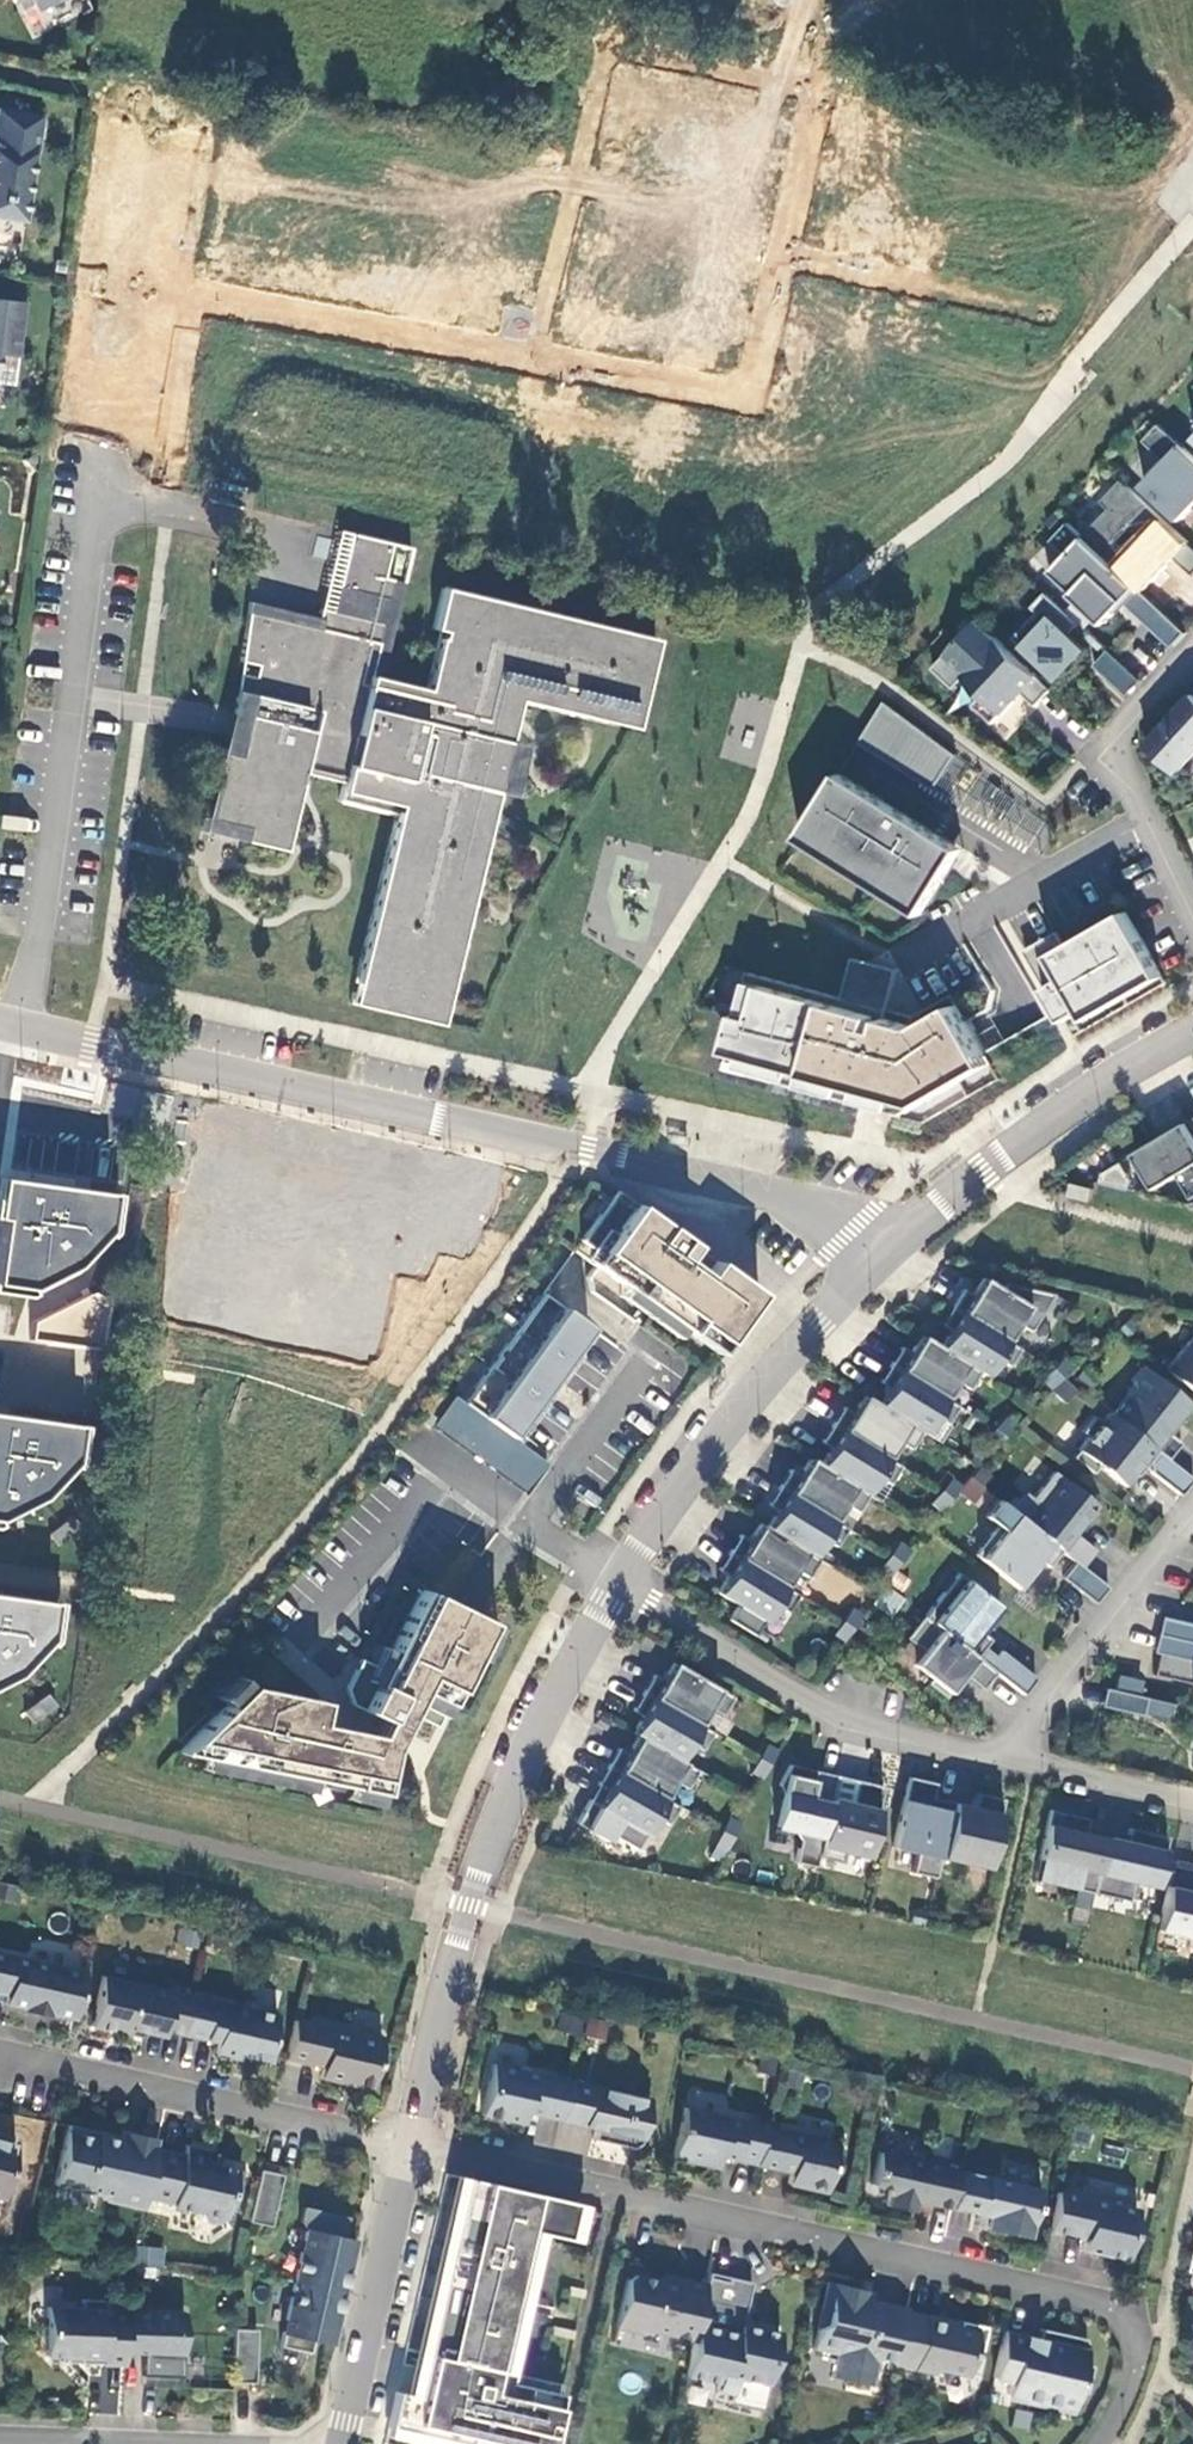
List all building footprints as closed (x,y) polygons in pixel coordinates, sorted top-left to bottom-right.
[(11,13),(25,6),(34,23),(77,0),(4,0),(11,13)] [(34,167),(39,128),(0,123),(0,232),(21,235),(30,166),(34,167)] [(12,371),(19,317),(0,314),(0,370),(12,371)] [(1160,425),(1145,441),(1166,461),(1144,485),(1182,520),(1192,508),(1192,455),(1160,425)] [(1122,480),(1102,502),(1110,509),(1084,537),(1143,591),(1175,557),(1192,574),(1192,546),(1122,480)] [(1163,610),(1143,591),(1084,537),(1069,522),(1052,541),(1067,556),(1053,571),(1075,592),(1073,594),(1104,624),(1124,602),(1128,599),(1134,605),(1131,609),(1149,625),(1163,610)] [(350,1002),(442,1024),(499,787),(510,790),(521,742),(510,740),(519,704),(632,731),(653,642),(441,592),(431,631),(439,633),(425,688),(377,677),(408,546),(338,530),(317,617),(248,601),(235,683),(200,828),(280,847),(297,772),(337,782),(335,790),(397,805),(350,1002)] [(1081,625),(1047,594),(1034,607),(1039,612),(1015,638),(1061,681),(1090,649),(1073,634),(1081,625)] [(1128,599),(1124,602),(1131,609),(1134,605),(1128,599)] [(1187,632),(1163,610),(1149,625),(1173,647),(1187,632)] [(1053,690),(978,621),(934,669),(955,689),(965,677),(985,696),(976,705),(995,723),(1023,693),(1037,706),(1053,690)] [(1118,660),(1109,650),(1094,666),(1104,675),(1118,660)] [(1140,679),(1118,660),(1104,675),(1126,695),(1140,679)] [(1148,745),(1178,773),(1192,757),(1192,696),(1148,745)] [(885,702),(859,743),(935,789),(956,755),(885,702)] [(1057,829),(956,755),(935,789),(1041,855),(1057,829)] [(963,849),(840,773),(798,842),(920,917),(963,849)] [(1059,932),(1025,952),(1074,1037),(1167,984),(1126,912),(1067,946),(1059,932)] [(924,1126),(1001,1081),(952,995),(913,1017),(890,1011),(901,971),(854,959),(843,998),(748,972),(721,1071),(924,1126)] [(1188,1123),(1136,1154),(1157,1189),(1179,1176),(1192,1199),(1192,1131),(1188,1123)] [(1129,1191),(1132,1180),(1121,1163),(1102,1174),(1100,1183),(1129,1191)] [(6,1181),(0,1214),(0,1219),(3,1221),(0,1251),(0,1294),(42,1299),(43,1292),(90,1270),(123,1235),(130,1197),(6,1181)] [(1072,1183),(1069,1195),(1091,1200),(1094,1188),(1072,1183)] [(590,1263),(625,1288),(681,1328),(685,1331),(693,1321),(722,1342),(757,1292),(616,1191),(580,1240),(597,1253),(590,1263)] [(1016,1323),(1029,1331),(1052,1294),(1004,1283),(1000,1290),(982,1278),(972,1295),(962,1289),(951,1307),(1005,1340),(1016,1323)] [(675,1337),(681,1328),(625,1288),(619,1296),(675,1337)] [(510,1437),(589,1327),(542,1293),(463,1403),(510,1437)] [(939,1347),(979,1372),(985,1375),(995,1358),(1008,1366),(1018,1349),(1005,1340),(951,1307),(940,1325),(950,1330),(939,1347)] [(715,1352),(722,1342),(693,1321),(685,1331),(715,1352)] [(1165,1370),(1192,1393),(1192,1334),(1165,1370)] [(890,1364),(944,1398),(955,1381),(968,1389),(979,1372),(939,1347),(920,1336),(910,1353),(901,1347),(890,1364)] [(957,1406),(944,1398),(890,1364),(879,1382),(888,1388),(878,1405),(921,1431),(923,1433),(933,1416),(946,1423),(957,1406)] [(1189,1404),(1142,1366),(1132,1380),(1133,1388),(1111,1415),(1168,1460),(1180,1444),(1166,1432),(1189,1404)] [(1051,1372),(1043,1387),(1070,1401),(1078,1386),(1051,1372)] [(546,1463),(510,1437),(463,1403),(452,1395),(447,1403),(541,1471),(546,1463)] [(843,1407),(832,1425),(887,1458),(897,1441),(910,1449),(921,1431),(878,1405),(863,1395),(852,1412),(843,1407)] [(541,1471),(447,1403),(430,1426),(524,1493),(541,1471)] [(1140,1465),(1179,1495),(1192,1479),(1168,1460),(1111,1415),(1108,1412),(1100,1422),(1094,1416),(1081,1432),(1088,1438),(1072,1457),(1092,1473),(1096,1468),(1100,1468),(1123,1486),(1140,1465)] [(0,1417),(0,1530),(7,1531),(7,1524),(55,1502),(88,1467),(94,1430),(0,1417)] [(865,1493),(876,1476),(888,1484),(899,1466),(887,1458),(832,1425),(821,1442),(830,1447),(820,1465),(865,1493)] [(856,1512),(867,1494),(865,1493),(820,1465),(809,1458),(799,1475),(790,1470),(779,1488),(833,1521),(843,1504),(856,1512)] [(1095,1505),(1053,1471),(1031,1498),(1024,1493),(1010,1510),(1060,1550),(1075,1561),(1081,1566),(1094,1550),(1073,1533),(1095,1505)] [(948,1513),(955,1495),(978,1505),(985,1489),(949,1473),(934,1507),(948,1513)] [(846,1529),(833,1521),(779,1488),(768,1505),(777,1510),(766,1528),(812,1555),(822,1539),(835,1546),(846,1529)] [(1060,1550),(1010,1510),(996,1499),(982,1515),(996,1526),(974,1554),(1019,1590),(1036,1567),(1032,1563),(1036,1558),(1047,1566),(1060,1550)] [(818,1559),(812,1555),(766,1528),(760,1523),(749,1540),(740,1535),(729,1552),(784,1586),(795,1570),(806,1577),(818,1559)] [(797,1594),(784,1586),(729,1552),(718,1570),(727,1576),(716,1592),(737,1605),(728,1620),(754,1636),(774,1604),(786,1612),(797,1594)] [(807,1585),(842,1607),(858,1583),(823,1561),(807,1585)] [(1094,1603),(1107,1587),(1081,1566),(1075,1561),(1062,1578),(1094,1603)] [(979,1631),(999,1606),(957,1573),(923,1617),(994,1673),(1022,1694),(1035,1679),(999,1651),(994,1657),(982,1648),(989,1639),(979,1631)] [(421,1589),(391,1651),(382,1669),(372,1664),(360,1658),(345,1689),(351,1704),(381,1719),(374,1735),(316,1723),(321,1701),(246,1685),(225,1706),(178,1752),(205,1758),(312,1779),(351,1788),(379,1793),(382,1781),(399,1784),(403,1777),(383,1773),(388,1750),(407,1712),(436,1727),(471,1656),(487,1622),(421,1589)] [(0,1597),(0,1692),(28,1679),(61,1644),(68,1606),(0,1597)] [(854,1609),(835,1634),(846,1643),(865,1617),(854,1609)] [(923,1617),(922,1616),(904,1637),(922,1651),(912,1664),(929,1678),(925,1683),(944,1698),(963,1674),(981,1689),(994,1673),(923,1617)] [(1156,1634),(1185,1641),(1189,1624),(1160,1617),(1156,1634)] [(487,1622),(471,1656),(480,1660),(497,1626),(487,1622)] [(1152,1651),(1181,1658),(1185,1641),(1156,1634),(1152,1651)] [(1185,1641),(1181,1658),(1192,1661),(1192,1643),(1185,1641)] [(382,1669),(391,1651),(382,1646),(372,1664),(382,1669)] [(732,1697),(673,1663),(663,1681),(654,1675),(644,1693),(699,1725),(709,1708),(722,1715),(732,1697)] [(217,1697),(225,1706),(246,1685),(237,1677),(217,1697)] [(1103,1688),(1100,1706),(1129,1712),(1133,1695),(1103,1688)] [(699,1725),(644,1693),(633,1711),(643,1717),(633,1734),(638,1737),(678,1760),(689,1742),(702,1751),(712,1733),(699,1725)] [(37,1722),(60,1708),(51,1694),(28,1708),(37,1722)] [(1129,1712),(1140,1715),(1144,1697),(1133,1695),(1129,1712)] [(678,1760),(638,1737),(628,1754),(619,1749),(609,1766),(664,1799),(674,1782),(687,1789),(697,1771),(678,1760)] [(312,1779),(205,1758),(203,1770),(309,1792),(312,1779)] [(830,1799),(835,1775),(789,1765),(779,1784),(781,1792),(773,1826),(793,1830),(799,1841),(794,1862),(814,1867),(817,1857),(830,1799)] [(664,1799),(609,1766),(598,1784),(608,1790),(598,1807),(619,1819),(610,1834),(636,1849),(655,1817),(668,1824),(678,1807),(664,1799)] [(935,1783),(908,1777),(892,1847),(916,1852),(911,1872),(934,1878),(939,1857),(951,1802),(931,1798),(935,1783)] [(850,1804),(830,1799),(817,1857),(840,1862),(842,1850),(866,1856),(882,1786),(856,1780),(850,1804)] [(377,1805),(379,1793),(351,1788),(348,1799),(377,1805)] [(972,1807),(951,1802),(939,1857),(986,1869),(1002,1798),(976,1792),(972,1807)] [(1087,1819),(1048,1810),(1034,1875),(1060,1881),(1059,1885),(1091,1893),(1104,1837),(1084,1833),(1087,1819)] [(1124,1843),(1104,1837),(1091,1893),(1127,1901),(1131,1881),(1155,1886),(1166,1837),(1128,1828),(1124,1843)] [(1192,1887),(1192,1862),(1174,1861),(1173,1886),(1192,1887)] [(1166,1886),(1156,1930),(1192,1938),(1192,1892),(1166,1886)] [(0,1953),(0,1993),(6,1994),(4,2002),(24,2007),(23,2010),(48,2015),(48,2012),(74,2018),(84,1972),(0,1953)] [(180,2034),(189,1995),(101,1976),(90,2026),(141,2037),(144,2026),(180,2034)] [(276,2015),(189,1995),(180,2034),(215,2042),(212,2053),(265,2065),(276,2015)] [(381,2038),(294,2019),(285,2056),(322,2065),(319,2076),(344,2082),(344,2080),(370,2086),(381,2038)] [(525,2112),(560,2120),(568,2082),(492,2064),(480,2114),(522,2124),(525,2112)] [(560,2120),(595,2128),(592,2140),(602,2142),(604,2136),(615,2139),(620,2146),(631,2148),(638,2144),(648,2100),(568,2082),(560,2120)] [(720,2155),(755,2163),(763,2126),(764,2125),(684,2107),(672,2157),(717,2167),(720,2155)] [(122,2131),(121,2137),(119,2143),(98,2138),(100,2132),(68,2125),(54,2185),(105,2196),(104,2201),(141,2209),(140,2207),(143,2198),(154,2148),(156,2139),(122,2131)] [(763,2126),(755,2163),(790,2171),(787,2183),(825,2191),(836,2143),(763,2126)] [(119,2143),(121,2137),(100,2132),(98,2138),(119,2143)] [(15,2144),(0,2140),(0,2199),(2,2199),(15,2144)] [(234,2199),(241,2170),(205,2162),(207,2150),(185,2146),(183,2155),(154,2148),(143,2198),(149,2199),(172,2204),(171,2207),(198,2213),(204,2221),(215,2224),(224,2219),(229,2198),(234,2199)] [(950,2207),(959,2170),(878,2152),(871,2183),(889,2188),(885,2205),(912,2211),(915,2199),(950,2207)] [(248,2222),(270,2227),(282,2175),(259,2170),(248,2222)] [(1027,2237),(1038,2188),(959,2170),(950,2207),(986,2216),(984,2227),(1027,2237)] [(396,2392),(388,2427),(460,2443),(549,2443),(560,2394),(508,2382),(510,2373),(502,2371),(533,2232),(567,2239),(575,2203),(464,2178),(414,2396),(396,2392)] [(1136,2210),(1056,2192),(1047,2230),(1082,2238),(1080,2250),(1125,2260),(1136,2210)] [(147,2209),(149,2199),(143,2198),(140,2207),(147,2209)] [(306,2229),(294,2282),(342,2292),(343,2284),(338,2283),(340,2275),(346,2276),(354,2240),(306,2229)] [(137,2246),(135,2262),(162,2265),(164,2249),(137,2246)] [(727,2282),(729,2277),(708,2273),(707,2278),(727,2282)] [(706,2285),(680,2279),(678,2285),(633,2275),(625,2280),(614,2328),(642,2334),(644,2329),(693,2340),(706,2285)] [(685,2376),(718,2383),(716,2391),(730,2395),(728,2403),(761,2411),(779,2333),(741,2325),(740,2325),(738,2334),(725,2331),(727,2323),(745,2312),(751,2283),(729,2277),(727,2282),(707,2278),(706,2285),(693,2340),(685,2376)] [(330,2345),(338,2309),(333,2308),(335,2299),(340,2301),(342,2292),(294,2282),(279,2347),(309,2354),(312,2341),(330,2345)] [(904,2312),(905,2309),(849,2296),(851,2288),(827,2282),(812,2348),(835,2354),(834,2361),(847,2364),(844,2380),(870,2386),(876,2358),(893,2362),(904,2312)] [(125,2311),(126,2310),(105,2309),(105,2301),(81,2300),(81,2308),(46,2307),(45,2356),(79,2357),(79,2363),(123,2365),(124,2352),(125,2311)] [(125,2311),(124,2352),(143,2353),(142,2376),(180,2377),(183,2312),(144,2310),(144,2311),(125,2311)] [(741,2325),(745,2312),(727,2323),(725,2331),(738,2334),(740,2325),(741,2325)] [(950,2372),(970,2377),(975,2354),(980,2351),(985,2327),(959,2321),(958,2327),(944,2324),(944,2321),(904,2312),(893,2362),(893,2364),(943,2376),(950,2372)] [(256,2330),(233,2329),(231,2382),(254,2383),(256,2330)] [(1060,2334),(1040,2329),(1038,2338),(1053,2342),(1060,2334)] [(1076,2391),(1085,2393),(1091,2365),(1082,2364),(1086,2346),(1084,2339),(1060,2334),(1053,2342),(1038,2338),(1003,2330),(992,2377),(1010,2381),(1007,2394),(1026,2399),(1029,2387),(1055,2393),(1052,2405),(1072,2409),(1076,2391)] [(847,2364),(834,2361),(830,2376),(844,2380),(847,2364)] [(1055,2393),(1029,2387),(1026,2399),(1052,2405),(1055,2393)]
